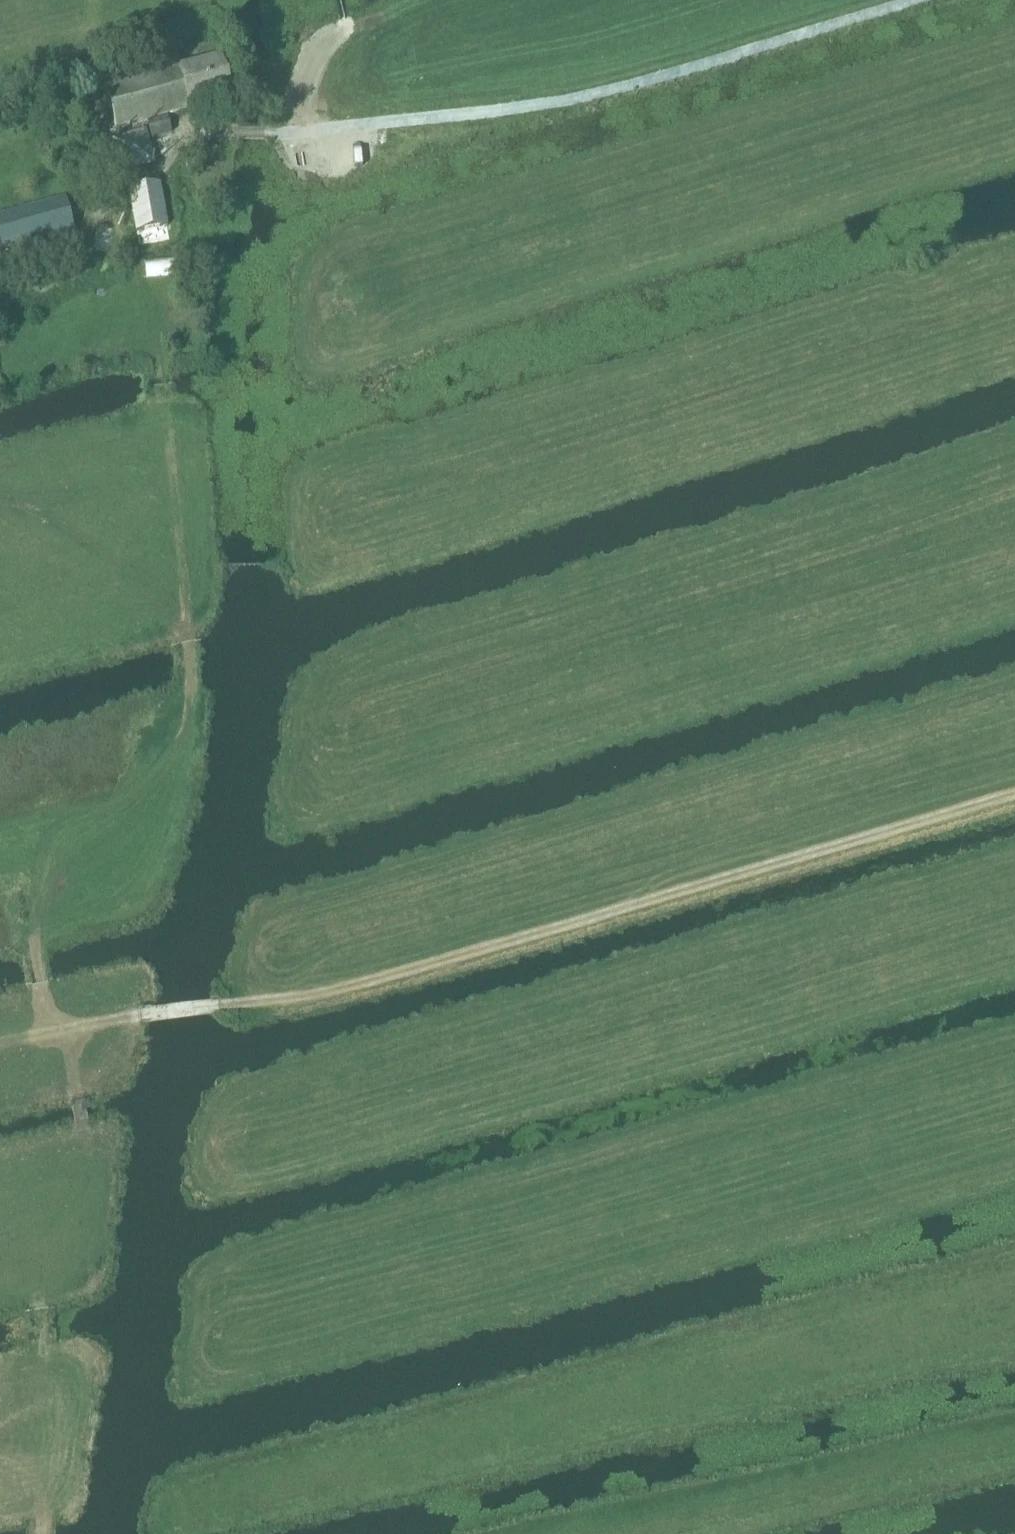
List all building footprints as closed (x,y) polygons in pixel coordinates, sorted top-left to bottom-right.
[(182,69),(175,44),(156,49),(163,73),(106,87),(117,128),(192,109),(191,108),(230,98),(220,59),(182,69)] [(152,137),(171,132),(167,117),(148,122),(152,137)] [(166,223),(159,184),(130,189),(137,228),(166,223)] [(74,230),(65,199),(0,217),(0,241),(2,250),(74,230)]
